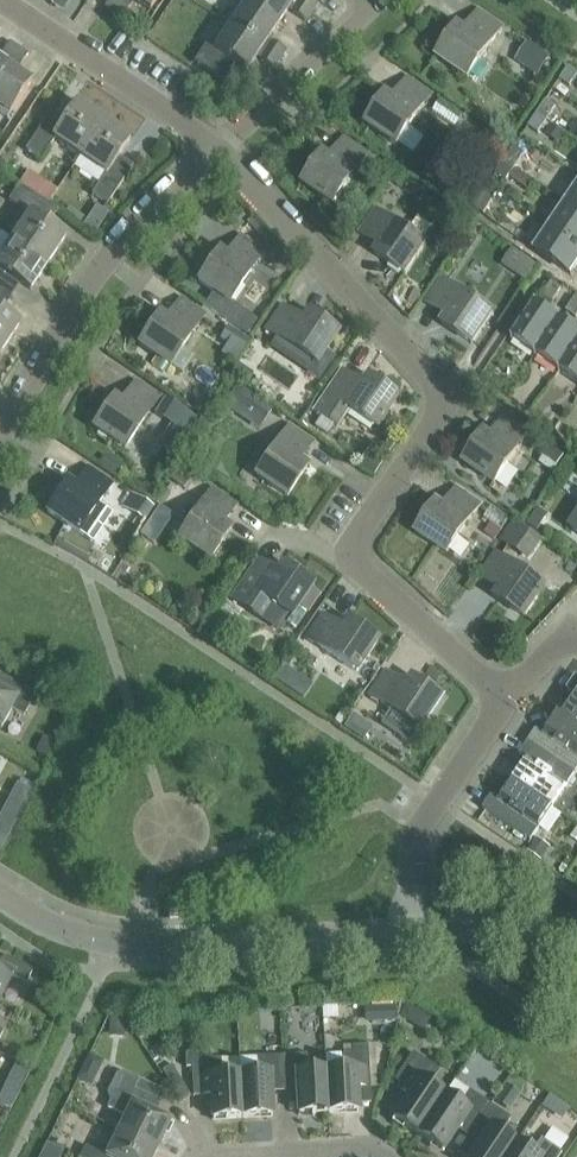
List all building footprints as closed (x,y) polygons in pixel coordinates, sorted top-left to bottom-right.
[(103,6),(112,12),(121,0),(108,0),(103,6)] [(112,12),(122,18),(134,0),(150,11),(157,0),(121,0),(112,12)] [(268,37),(277,24),(241,0),(226,23),(279,59),(285,49),(268,37)] [(277,24),(287,10),(305,22),(311,13),(292,0),(241,0),(277,24)] [(311,13),(318,3),(313,0),(292,0),(311,13)] [(466,31),(458,26),(437,56),(468,77),(501,26),(479,11),(466,31)] [(279,59),(226,23),(210,48),(204,44),(193,61),(222,81),(234,64),(244,71),(254,57),(272,69),(279,59)] [(18,48),(8,42),(0,54),(0,74),(18,48)] [(527,42),(515,61),(537,76),(550,57),(527,42)] [(0,74),(0,114),(5,118),(29,83),(14,73),(27,54),(18,48),(0,74)] [(576,74),(576,71),(568,65),(559,79),(569,86),(576,74)] [(386,93),(365,123),(397,145),(431,94),(408,78),(394,98),(386,93)] [(440,99),(432,111),(455,127),(463,115),(440,99)] [(545,100),(536,113),(546,120),(555,107),(545,100)] [(53,140),(78,157),(103,121),(76,104),(58,131),(43,121),(24,149),(39,160),(53,140)] [(546,120),(536,113),(527,127),(537,133),(546,120)] [(103,121),(78,157),(103,174),(90,194),(105,205),(125,176),(110,166),(129,139),(103,121)] [(552,124),(545,135),(559,143),(565,132),(552,124)] [(302,182),(333,204),(368,153),(344,138),(330,157),(322,152),(302,182)] [(523,154),(513,147),(504,161),(514,168),(523,154)] [(26,185),(33,172),(8,160),(1,173),(26,185)] [(514,168),(504,161),(495,174),(505,181),(514,168)] [(397,169),(390,181),(402,189),(410,177),(397,169)] [(515,169),(511,177),(530,190),(535,182),(515,169)] [(36,196),(46,204),(56,189),(45,182),(36,196)] [(10,239),(46,263),(64,236),(37,218),(46,204),(17,184),(7,200),(27,213),(10,239)] [(566,203),(576,210),(576,187),(566,203)] [(492,201),(482,194),(473,208),(483,215),(492,201)] [(576,244),(576,210),(566,203),(550,226),(576,244)] [(96,205),(92,212),(104,219),(108,213),(96,205)] [(374,253),(405,273),(426,243),(375,209),(359,232),(379,245),(374,253)] [(550,226),(534,251),(571,275),(576,266),(576,244),(550,226)] [(198,281),(229,302),(263,251),(240,235),(227,254),(219,249),(198,281)] [(0,292),(10,277),(28,289),(46,263),(10,239),(0,255),(0,292)] [(471,344),(492,313),(442,278),(426,301),(446,315),(441,323),(471,344)] [(550,282),(541,295),(552,302),(561,289),(550,282)] [(139,344),(170,365),(204,314),(181,298),(167,319),(159,313),(139,344)] [(565,311),(575,318),(576,315),(576,300),(574,298),(565,311)] [(510,341),(535,357),(559,320),(535,304),(510,341)] [(325,352),(338,332),(307,311),(302,319),(282,305),(266,329),(280,338),(273,348),(320,380),(335,358),(325,352)] [(17,325),(0,314),(0,351),(17,325)] [(535,357),(558,373),(576,345),(576,332),(559,320),(535,357)] [(228,326),(219,339),(227,344),(220,353),(235,363),(250,340),(228,326)] [(558,373),(576,386),(576,345),(558,373)] [(375,427),(397,396),(367,376),(362,383),(343,370),(314,411),(340,429),(352,411),(375,427)] [(93,427),(125,448),(158,397),(135,382),(121,401),(113,397),(93,427)] [(223,409),(234,417),(243,403),(254,411),(249,418),(261,426),(271,411),(237,388),(223,409)] [(170,424),(185,434),(196,418),(164,397),(154,414),(170,424)] [(484,431),(463,462),(494,483),(529,432),(505,417),(491,436),(484,431)] [(256,475),(287,496),(308,466),(300,460),(314,441),(291,425),(256,475)] [(549,447),(538,463),(552,473),(563,456),(549,447)] [(369,451),(358,467),(373,478),(384,462),(369,451)] [(103,454),(98,462),(117,475),(123,467),(103,454)] [(173,462),(164,475),(184,489),(193,475),(173,462)] [(46,512),(78,533),(90,541),(110,511),(98,503),(112,482),(89,467),(75,486),(67,481),(46,512)] [(436,502),(416,533),(447,554),(481,503),(458,487),(444,507),(436,502)] [(179,538),(210,558),(230,528),(223,523),(236,503),(213,488),(179,538)] [(129,492),(121,506),(144,520),(152,506),(129,492)] [(491,524),(501,530),(509,518),(491,506),(483,518),(491,524)] [(548,515),(538,508),(527,525),(537,532),(548,515)] [(524,561),(539,540),(510,520),(495,542),(524,561)] [(501,530),(491,524),(484,534),(494,540),(501,530)] [(545,586),(495,552),(478,576),(498,590),(494,597),(524,618),(545,586)] [(229,601),(262,623),(275,605),(292,616),(312,585),(282,565),(277,572),(257,559),(229,601)] [(322,615),(307,638),(357,672),(357,671),(367,678),(376,664),(367,657),(378,641),(347,620),(342,628),(322,615)] [(219,646),(226,636),(211,626),(204,636),(219,646)] [(288,688),(297,675),(285,666),(275,680),(288,688)] [(384,670),(368,694),(419,728),(440,697),(410,676),(405,684),(384,670)] [(1,728),(11,709),(23,716),(35,693),(4,677),(0,684),(0,727),(1,728)] [(575,678),(567,691),(575,696),(561,716),(576,727),(576,679),(575,678)] [(352,714),(343,727),(363,740),(372,727),(352,714)] [(575,775),(576,771),(576,727),(561,716),(558,714),(544,735),(535,730),(527,742),(575,775)] [(43,736),(35,752),(49,759),(57,742),(43,736)] [(553,807),(575,775),(527,742),(519,754),(527,760),(513,780),(553,807)] [(530,841),(553,807),(513,780),(499,801),(491,796),(482,809),(530,841)] [(16,783),(6,802),(22,810),(32,791),(16,783)] [(536,838),(527,851),(540,860),(549,847),(536,838)] [(11,976),(26,983),(33,970),(6,957),(0,968),(0,998),(11,976)] [(406,1004),(398,1017),(409,1023),(416,1010),(406,1004)] [(395,1006),(383,1007),(384,1023),(395,1022),(395,1006)] [(109,1016),(109,1030),(124,1030),(125,1016),(109,1016)] [(242,1118),(239,1075),(221,1076),(220,1059),(209,1060),(209,1054),(204,1054),(204,1042),(190,1042),(185,1048),(185,1062),(191,1062),(192,1090),(210,1089),(212,1120),(242,1118)] [(344,1070),(325,1071),(327,1114),(357,1112),(356,1082),(369,1081),(367,1046),(352,1047),(353,1053),(343,1053),(344,1070)] [(417,1135),(444,1095),(429,1085),(439,1071),(442,1066),(416,1048),(398,1075),(403,1079),(400,1084),(411,1091),(393,1119),(417,1135)] [(306,1055),(281,1056),(283,1086),(296,1085),(298,1115),(327,1114),(325,1071),(307,1072),(306,1055)] [(283,1086),(281,1056),(257,1057),(258,1074),(239,1075),(242,1118),(271,1117),(270,1086),(283,1086)] [(171,1066),(162,1071),(180,1102),(190,1097),(171,1066)] [(125,1117),(118,1131),(157,1149),(170,1123),(150,1113),(161,1091),(123,1072),(116,1075),(107,1093),(110,1101),(106,1108),(125,1117)] [(0,1094),(0,1105),(10,1110),(21,1088),(6,1081),(0,1094)] [(505,1084),(494,1099),(510,1110),(520,1095),(505,1084)] [(471,1132),(489,1105),(469,1091),(459,1105),(444,1095),(417,1135),(442,1152),(460,1124),(471,1132)] [(548,1095),(542,1106),(554,1114),(560,1103),(548,1095)] [(516,1143),(500,1133),(510,1119),(489,1105),(471,1132),(482,1139),(470,1156),(506,1156),(516,1143)] [(157,1149),(118,1131),(106,1156),(153,1156),(157,1149)] [(516,1143),(506,1156),(558,1156),(561,1153),(540,1139),(531,1153),(516,1143)] [(42,1152),(52,1156),(60,1156),(63,1151),(46,1144),(42,1152)] [(90,1150),(85,1147),(80,1156),(106,1156),(90,1150)]
